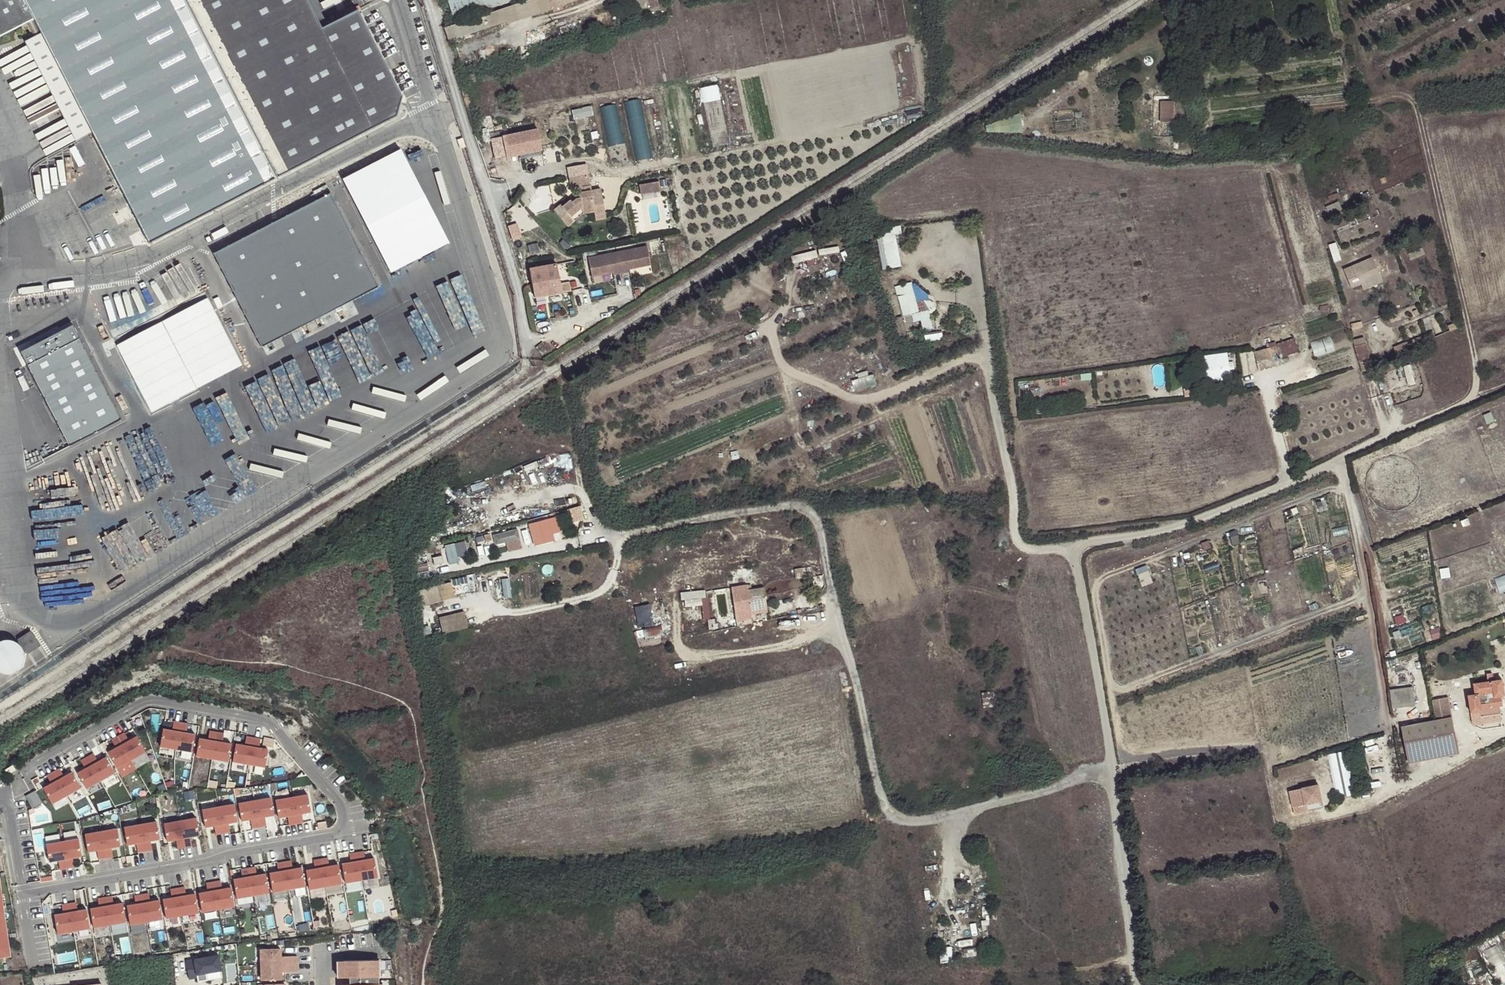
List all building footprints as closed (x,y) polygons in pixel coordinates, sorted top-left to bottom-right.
[(34,19),(41,33),(92,133),(149,244),(396,118),(402,98),(358,10),(322,28),(308,0),(0,0),(0,36),(34,19)] [(479,0),(448,0),(454,19),(483,10),(479,0)] [(483,10),(513,0),(479,0),(483,10)] [(650,10),(650,9),(648,0),(623,0),(626,10),(636,7),(637,10),(646,7),(647,10),(650,10)] [(650,9),(664,6),(663,0),(648,0),(650,9)] [(627,26),(641,23),(640,16),(625,20),(627,26)] [(76,141),(92,133),(41,33),(26,41),(76,141)] [(720,84),(704,86),(712,145),(728,143),(720,84)] [(652,156),(642,97),(629,100),(639,158),(652,156)] [(1174,102),(1161,101),(1161,122),(1174,122),(1174,102)] [(603,105),(612,144),(625,141),(617,102),(603,105)] [(542,127),(505,132),(509,156),(545,150),(542,127)] [(505,135),(493,136),(496,158),(508,156),(505,135)] [(463,138),(457,140),(460,149),(466,147),(463,138)] [(401,148),(342,179),(392,273),(451,243),(401,148)] [(588,185),(586,173),(568,177),(570,189),(576,188),(577,193),(578,197),(575,198),(571,201),(570,199),(562,205),(560,202),(553,208),(566,226),(582,213),(593,210),(594,214),(604,212),(601,195),(590,197),(589,190),(587,191),(586,186),(588,185)] [(657,178),(637,182),(639,192),(659,188),(657,178)] [(599,188),(589,190),(590,197),(601,195),(599,188)] [(380,285),(332,194),(213,255),(261,347),(380,285)] [(883,268),(903,266),(900,227),(880,228),(883,268)] [(617,252),(588,258),(592,277),(613,272),(613,275),(622,273),(630,271),(629,269),(651,265),(647,246),(617,252)] [(1363,283),(1364,288),(1384,282),(1377,257),(1346,265),(1352,286),(1363,283)] [(556,263),(529,269),(534,297),(570,291),(569,281),(560,283),(556,263)] [(923,278),(897,285),(907,322),(922,318),(925,329),(937,326),(923,278)] [(421,295),(410,300),(434,346),(445,341),(421,295)] [(208,296),(117,344),(153,413),(245,365),(208,296)] [(362,322),(381,366),(396,359),(402,372),(413,367),(406,351),(416,346),(399,306),(387,312),(401,345),(389,351),(374,318),(362,322)] [(73,325),(21,352),(70,445),(121,418),(73,325)] [(1433,332),(1418,338),(1420,343),(1435,337),(1433,332)] [(1331,334),(1312,341),(1317,356),(1336,349),(1331,334)] [(1240,367),(1257,363),(1279,357),(1299,352),(1294,338),(1276,344),(1276,342),(1269,344),(1270,347),(1254,352),(1253,349),(1237,353),(1240,367)] [(333,340),(310,352),(316,363),(331,355),(336,365),(344,362),(333,340)] [(1366,344),(1355,347),(1359,362),(1370,359),(1366,344)] [(1205,380),(1233,378),(1231,351),(1203,353),(1205,380)] [(1279,357),(1257,363),(1259,370),(1281,365),(1279,357)] [(297,358),(271,368),(274,376),(264,380),(274,406),(269,408),(275,424),(295,416),(293,412),(315,404),(297,358)] [(853,380),(856,390),(877,383),(874,373),(853,380)] [(244,438),(231,416),(234,415),(224,397),(211,404),(233,444),(244,438)] [(573,521),(585,519),(583,505),(571,506),(573,521)] [(117,520),(131,549),(124,552),(131,567),(152,557),(131,514),(117,520)] [(557,539),(555,533),(563,531),(558,514),(529,522),(536,545),(557,539)] [(496,543),(507,541),(509,549),(523,546),(520,527),(494,532),(496,543)] [(451,563),(471,557),(465,539),(446,544),(451,563)] [(1497,576),(1500,591),(1504,590),(1504,574),(1497,576)] [(423,604),(457,596),(453,581),(419,589),(423,604)] [(738,608),(751,605),(748,587),(749,587),(748,583),(734,586),(738,608)] [(751,606),(768,603),(765,584),(749,587),(748,587),(751,606)] [(708,588),(684,590),(685,605),(703,604),(704,618),(710,618),(708,588)] [(637,605),(642,628),(658,624),(653,602),(637,605)] [(467,610),(441,615),(444,632),(470,627),(467,610)] [(645,628),(646,636),(664,633),(663,625),(645,628)] [(24,649),(25,648),(28,652),(41,643),(32,628),(18,637),(19,639),(17,640),(19,641),(20,642),(21,643),(22,644),(22,645),(23,647),(24,648),(24,649)] [(4,670),(6,670),(10,670),(15,669),(18,667),(20,665),(23,661),(24,655),(24,652),(24,649),(24,648),(23,647),(22,645),(22,644),(21,643),(20,642),(19,641),(17,640),(15,638),(12,637),(7,637),(3,637),(1,638),(0,639),(0,668),(4,670)] [(1468,697),(1471,714),(1481,712),(1481,716),(1498,713),(1498,707),(1502,707),(1501,697),(1504,696),(1502,681),(1492,682),(1491,674),(1487,675),(1488,682),(1473,684),(1475,696),(1468,697)] [(1411,689),(1395,691),(1397,708),(1413,706),(1411,689)] [(993,692),(982,694),(984,708),(995,707),(993,692)] [(1450,718),(1402,727),(1407,757),(1456,748),(1450,718)] [(176,749),(180,722),(173,721),(172,730),(163,729),(160,746),(176,749)] [(188,724),(180,722),(176,749),(192,752),(195,734),(186,733),(188,724)] [(212,758),(216,732),(209,731),(207,740),(199,738),(195,755),(212,758)] [(124,732),(118,735),(131,759),(145,751),(136,735),(129,740),(124,732)] [(224,733),(216,732),(212,758),(228,761),(231,744),(222,742),(224,733)] [(116,766),(131,759),(118,735),(111,739),(116,747),(108,751),(116,766)] [(232,761),(248,764),(253,737),(246,736),(244,745),(235,744),(232,761)] [(260,739),(253,737),(248,764),(264,767),(267,749),(259,748),(260,739)] [(275,739),(264,737),(264,740),(263,745),(274,747),(275,739)] [(1347,751),(1332,752),(1335,795),(1350,794),(1347,751)] [(93,752),(87,756),(100,779),(114,771),(106,756),(98,760),(93,752)] [(100,779),(87,756),(80,759),(85,767),(77,772),(85,787),(100,779)] [(13,765),(5,770),(7,775),(16,770),(13,765)] [(64,775),(59,767),(53,771),(66,794),(80,786),(71,771),(64,775)] [(66,794),(53,771),(46,774),(47,776),(51,782),(43,787),(51,802),(66,794)] [(1321,789),(1292,794),(1295,810),(1297,809),(1298,816),(1309,814),(1307,807),(1324,804),(1321,789)] [(32,795),(26,797),(32,809),(42,805),(36,793),(32,795)] [(307,795),(291,797),(295,824),(302,823),(301,814),(310,812),(307,795)] [(295,824),(291,797),(275,800),(278,818),(287,816),(288,825),(295,824)] [(270,798),(254,800),(258,827),(265,826),(264,817),(273,815),(270,798)] [(258,827),(254,800),(238,803),(241,820),(249,819),(251,828),(258,827)] [(217,807),(222,833),(229,832),(227,823),(236,821),(233,804),(217,807)] [(222,833),(217,807),(201,809),(204,827),(213,825),(215,834),(222,833)] [(195,817),(179,820),(184,847),(191,845),(189,836),(198,835),(197,828),(195,817)] [(184,847),(179,820),(163,823),(166,840),(175,839),(176,848),(184,847)] [(156,821),(139,824),(144,850),(151,849),(149,840),(158,838),(156,821)] [(326,821),(317,823),(319,830),(327,828),(326,821)] [(144,850),(139,824),(123,826),(126,844),(135,842),(137,851),(144,850)] [(116,828),(100,830),(105,857),(112,856),(110,847),(119,845),(116,828)] [(105,857),(100,830),(84,833),(87,850),(96,849),(97,858),(105,857)] [(79,840),(63,843),(68,870),(75,868),(74,865),(73,859),(82,858),(79,840)] [(63,843),(47,846),(50,863),(59,862),(60,871),(68,870),(63,843)] [(363,852),(356,853),(361,880),(376,877),(373,859),(365,860),(363,852)] [(361,880),(356,853),(349,854),(350,863),(341,864),(345,883),(361,880)] [(327,858),(320,859),(325,886),(341,883),(338,865),(329,866),(327,858)] [(325,886),(320,859),(313,861),(314,869),(305,871),(309,889),(325,886)] [(291,860),(283,862),(288,889),(304,886),(302,871),(301,867),(292,869),(291,860)] [(278,871),(269,873),(272,892),(288,889),(283,862),(276,863),(278,871)] [(255,867),(247,868),(252,895),(268,892),(265,873),(256,875),(255,867)] [(247,868),(240,869),(242,878),(233,879),(236,898),(252,895),(247,868)] [(220,880),(213,881),(217,908),(234,905),(230,887),(221,888),(220,880)] [(205,883),(207,891),(198,893),(201,911),(217,908),(213,881),(205,883)] [(184,886),(177,887),(181,914),(198,912),(194,893),(185,894),(184,886)] [(181,914),(177,887),(169,889),(171,897),(162,899),(165,917),(181,914)] [(148,892),(141,893),(145,921),(162,918),(158,899),(149,900),(148,892)] [(145,921),(141,893),(133,895),(135,903),(126,905),(129,923),(145,921)] [(111,895),(104,896),(109,923),(125,920),(122,902),(113,903),(111,895)] [(109,923),(104,896),(97,897),(98,906),(89,907),(93,926),(109,923)] [(75,901),(68,902),(73,929),(89,926),(86,908),(77,909),(75,901)] [(73,929),(68,902),(61,903),(62,912),(53,913),(57,932),(73,929)] [(268,966),(287,966),(287,958),(287,951),(268,951),(268,966)] [(220,957),(187,961),(189,979),(197,978),(197,980),(207,979),(207,974),(222,973),(220,957)] [(381,984),(377,984),(377,961),(341,962),(340,962),(341,978),(347,978),(347,984),(381,984)] [(268,966),(268,981),(287,981),(287,974),(287,966),(268,966)]
